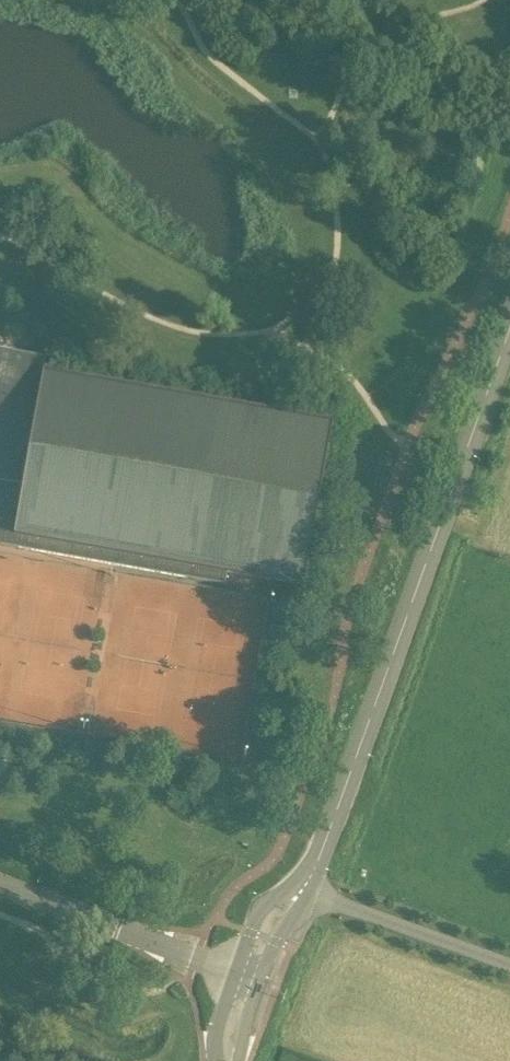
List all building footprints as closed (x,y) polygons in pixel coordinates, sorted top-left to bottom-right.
[(0,348),(0,544),(225,585),(227,572),(303,586),(333,420),(44,368),(46,356),(0,348)] [(1,788),(12,763),(1,758),(0,760),(0,788),(1,788)]
